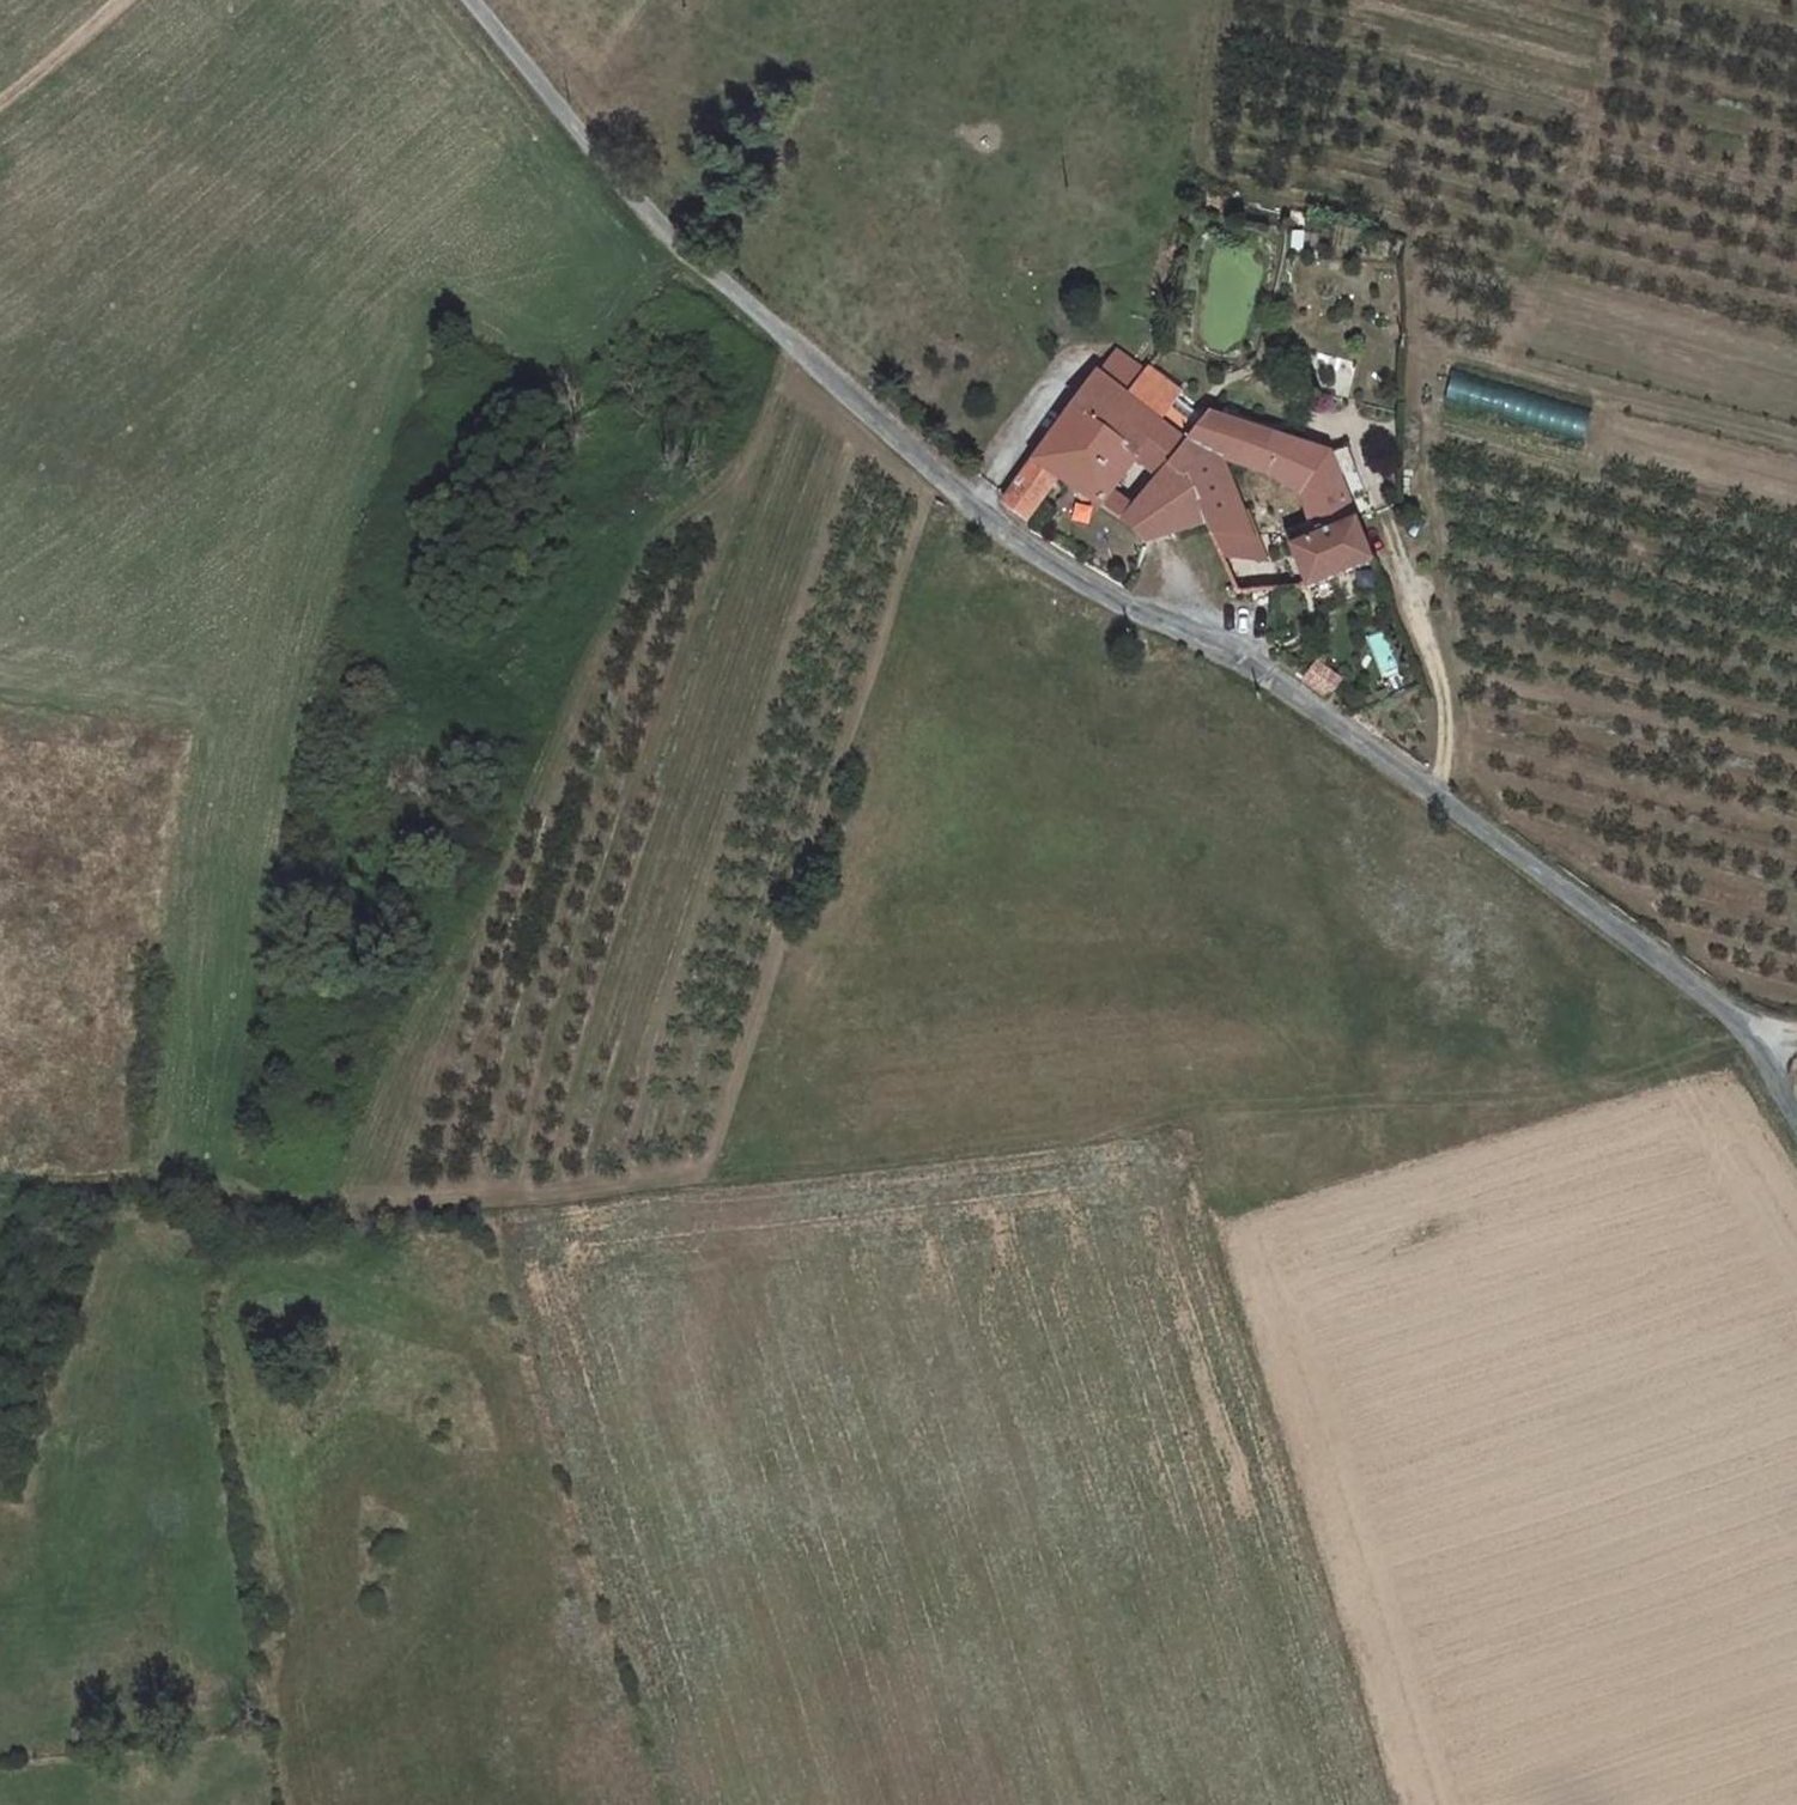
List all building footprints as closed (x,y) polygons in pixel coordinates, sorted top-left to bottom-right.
[(1170,441),(1183,425),(1195,410),(1160,378),(1132,411),(1170,441)] [(1130,541),(1151,565),(1216,545),(1199,497),(1182,498),(1176,479),(1194,459),(1170,441),(1132,411),(1108,391),(1015,512),(1044,534),(1070,501),(1109,530),(1141,487),(1159,502),(1130,541)] [(1170,441),(1194,459),(1205,444),(1183,425),(1170,441)] [(1218,428),(1205,444),(1194,459),(1176,479),(1182,498),(1199,497),(1234,490),(1306,507),(1317,539),(1326,566),(1375,548),(1355,488),(1349,476),(1295,453),(1240,434),(1218,428)] [(1235,598),(1239,608),(1325,614),(1389,585),(1375,548),(1326,566),(1317,539),(1255,557),(1234,490),(1199,497),(1216,545),(1225,569),(1235,598)]
